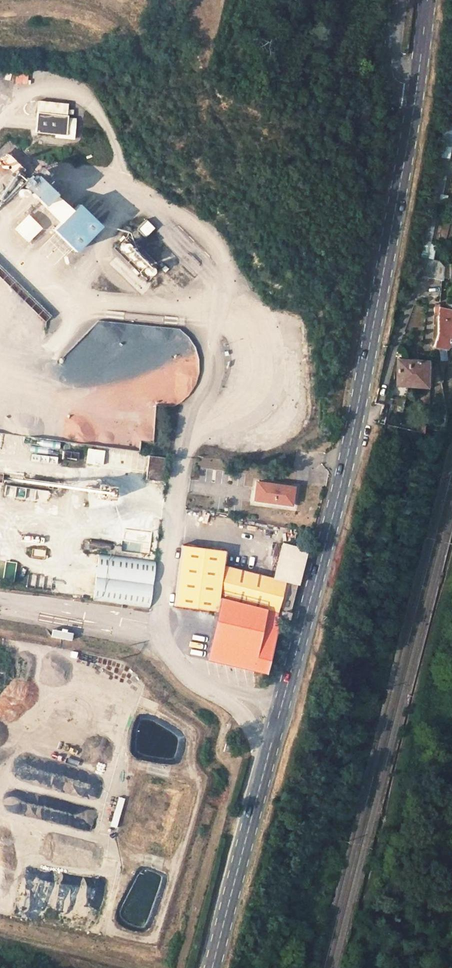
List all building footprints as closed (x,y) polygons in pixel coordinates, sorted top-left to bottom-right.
[(16,83),(31,82),(30,73),(16,73),(16,83)] [(68,105),(37,102),(33,133),(64,136),(68,105)] [(71,175),(67,163),(48,169),(53,182),(71,175)] [(68,212),(33,177),(19,191),(54,226),(68,212)] [(54,226),(47,232),(69,254),(94,229),(72,208),(68,212),(54,226)] [(25,218),(14,228),(25,240),(36,229),(25,218)] [(149,219),(113,246),(143,285),(176,260),(154,231),(157,229),(149,219)] [(445,270),(417,265),(414,278),(443,283),(445,270)] [(443,339),(436,348),(451,353),(451,350),(451,315),(441,314),(443,339)] [(66,362),(66,368),(77,369),(79,374),(100,376),(100,384),(106,384),(105,391),(111,395),(106,402),(119,410),(125,411),(130,403),(133,410),(135,410),(132,415),(154,418),(156,398),(188,401),(173,390),(173,385),(182,381),(187,375),(176,367),(181,361),(174,360),(187,355),(180,354),(181,346),(188,343),(182,329),(95,320),(66,362)] [(431,367),(404,363),(401,387),(427,391),(431,367)] [(150,438),(151,427),(139,426),(138,437),(150,438)] [(63,462),(78,463),(79,451),(64,450),(63,462)] [(103,465),(105,452),(88,450),(86,463),(103,465)] [(38,459),(51,462),(52,457),(30,452),(28,460),(37,462),(38,459)] [(166,458),(149,455),(146,479),(163,481),(166,458)] [(118,499),(120,483),(89,479),(88,488),(95,488),(94,496),(118,499)] [(294,485),(254,480),(252,500),(291,505),(294,485)] [(39,487),(38,488),(6,484),(4,496),(37,500),(48,502),(49,488),(39,487)] [(123,529),(122,551),(150,552),(151,530),(123,529)] [(88,548),(112,549),(113,541),(88,541),(88,548)] [(284,614),(283,618),(290,619),(306,549),(282,543),(272,579),(222,565),(218,598),(284,614)] [(217,611),(218,598),(222,565),(224,550),(180,544),(172,606),(217,611)] [(93,600),(148,607),(154,562),(97,555),(93,600)] [(17,563),(7,561),(4,580),(14,582),(17,563)] [(218,598),(217,611),(206,659),(260,672),(267,647),(272,648),(280,617),(283,618),(284,614),(218,598)] [(53,628),(52,637),(73,639),(74,630),(53,628)] [(117,827),(126,798),(119,795),(110,825),(117,827)] [(38,825),(39,818),(28,816),(25,834),(43,837),(44,826),(38,825)]
